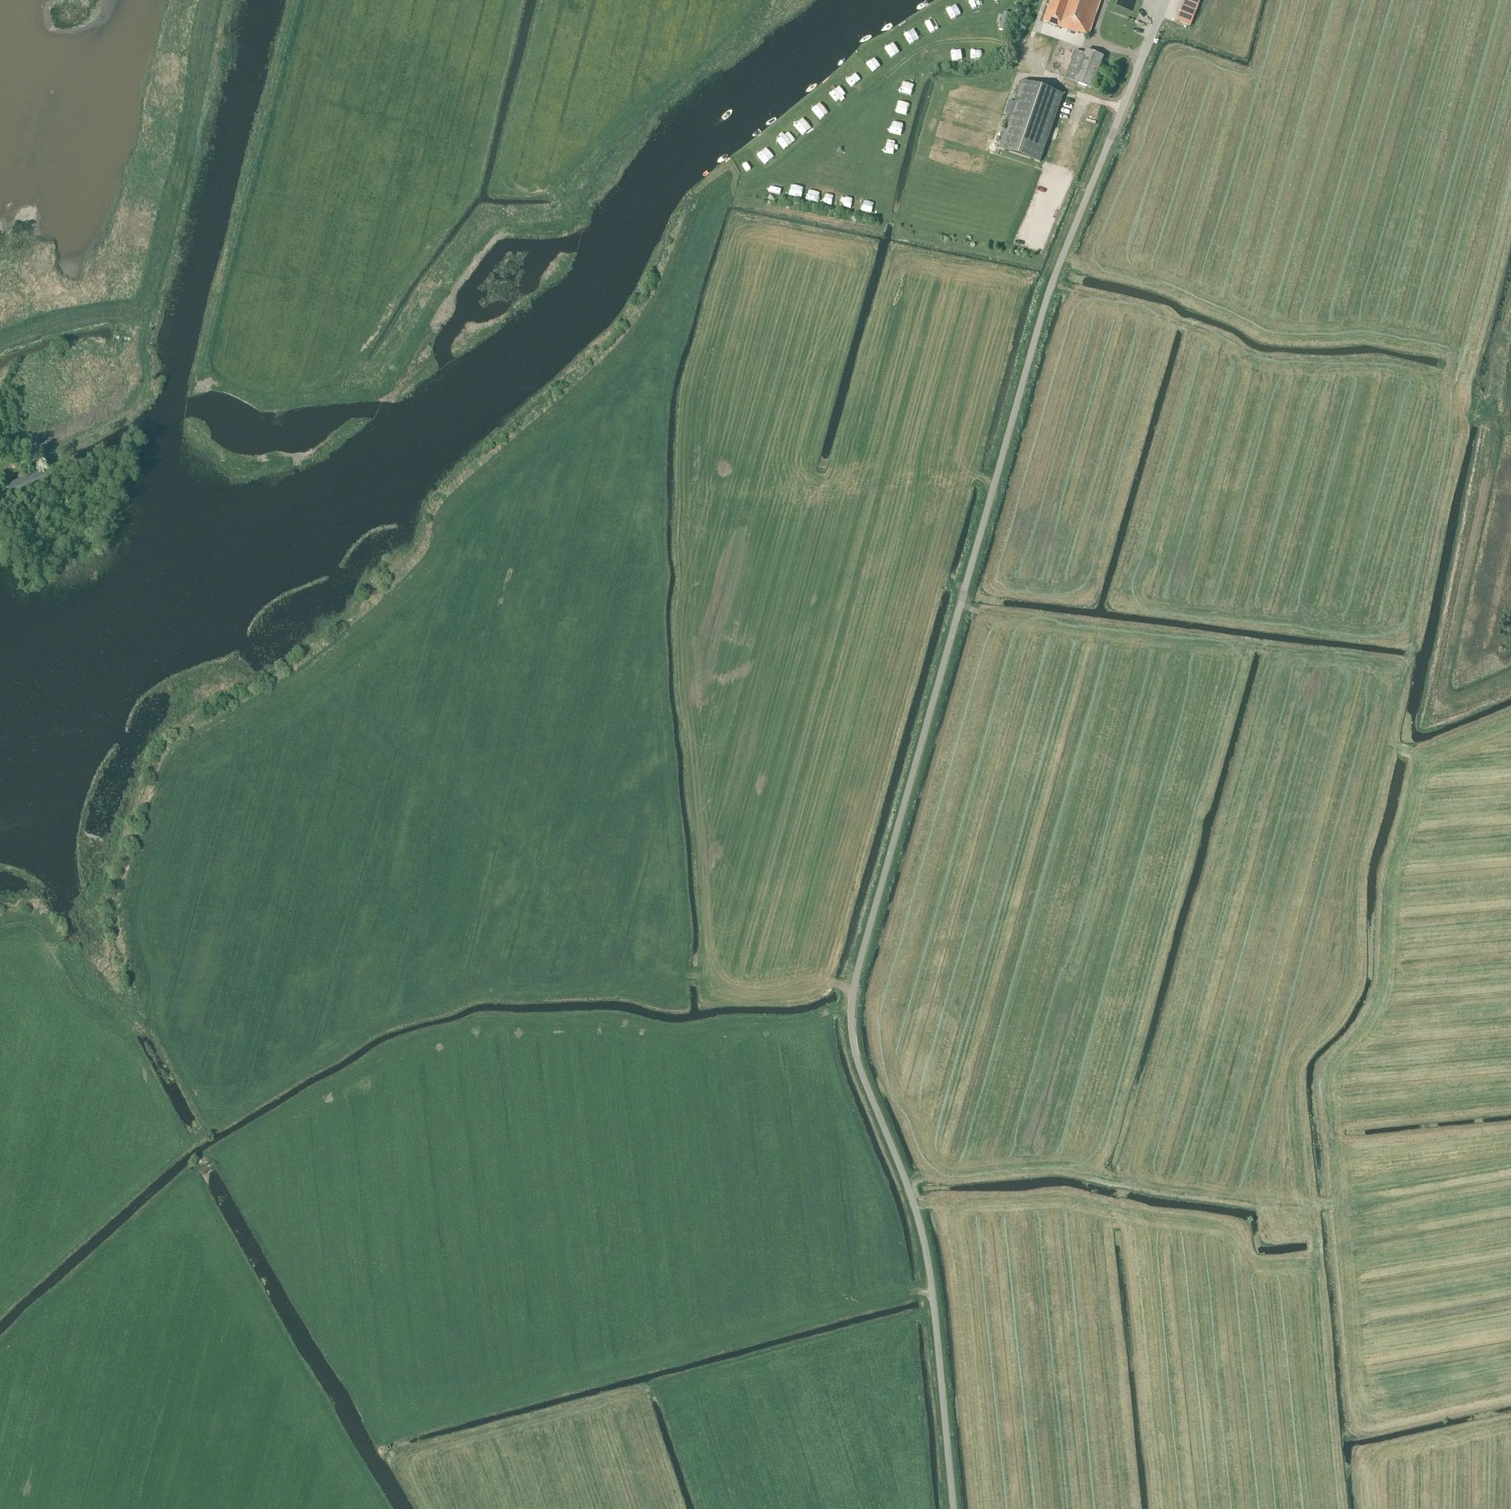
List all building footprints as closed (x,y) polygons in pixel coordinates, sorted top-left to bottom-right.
[(1101,0),(1051,0),(1044,22),(1056,26),(1055,28),(1060,30),(1061,28),(1079,34),(1080,33),(1089,36),(1101,0)] [(1195,4),(1185,0),(1184,0),(1182,5),(1193,9),(1195,4)] [(1191,14),(1193,9),(1182,5),(1180,10),(1191,14)] [(1011,15),(1005,13),(999,31),(1006,33),(1011,15)] [(1103,57),(1088,50),(1087,50),(1085,56),(1076,53),(1066,79),(1075,81),(1075,82),(1092,88),(1103,57)] [(1022,81),(999,149),(1040,163),(1063,95),(1022,81)] [(1011,115),(1016,101),(1010,99),(1005,113),(1011,115)] [(12,498),(49,480),(44,469),(7,487),(12,498)]
